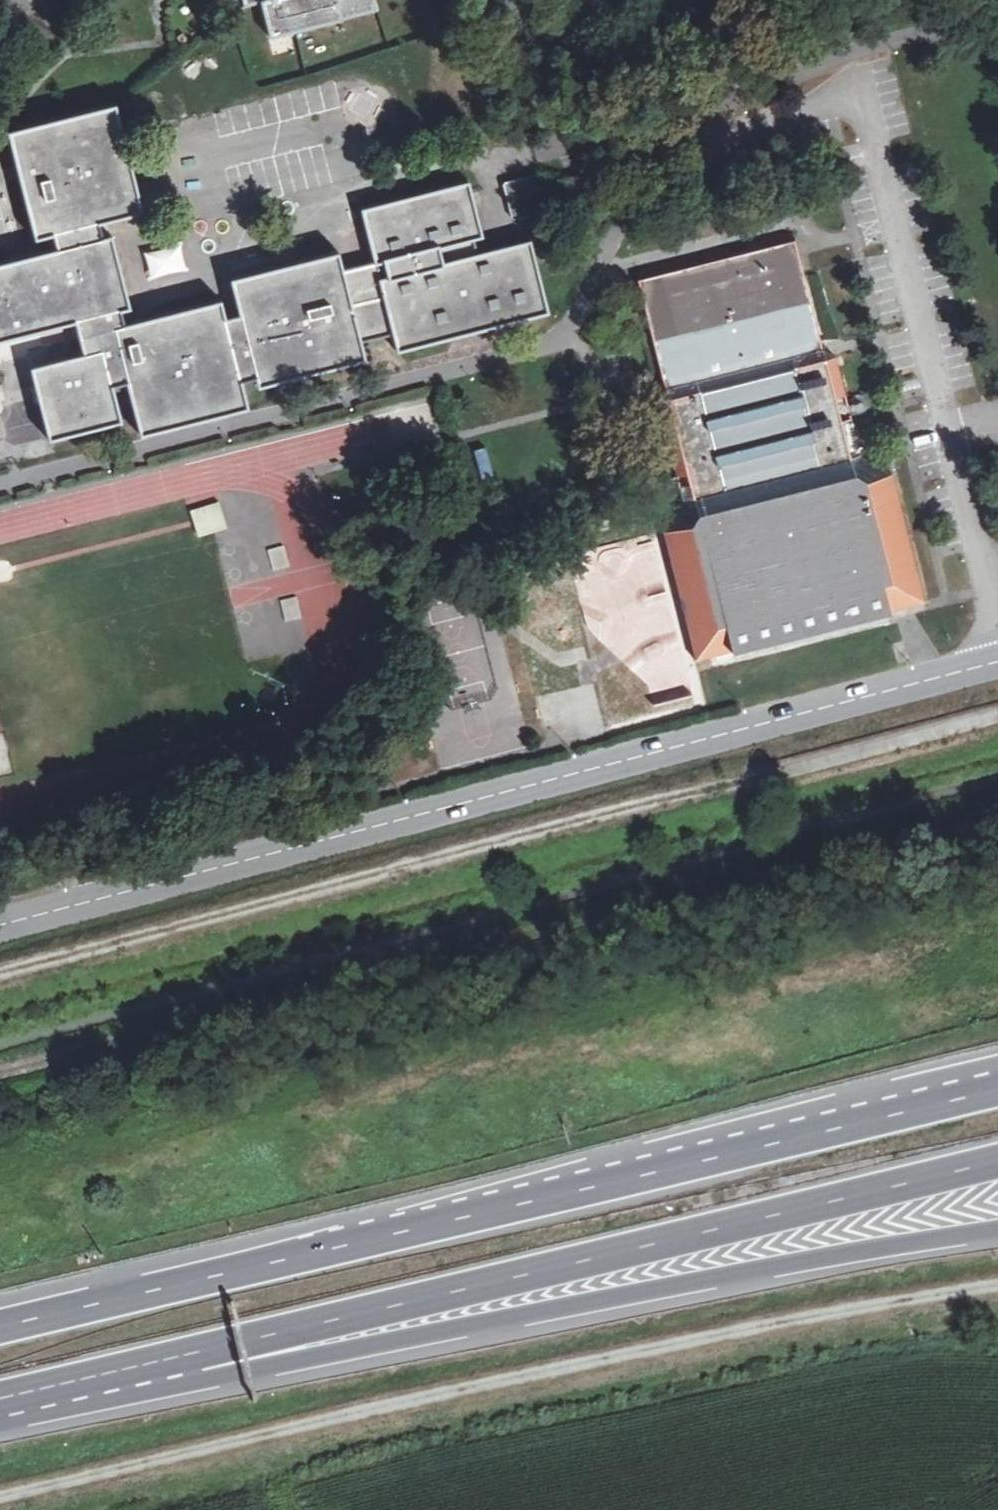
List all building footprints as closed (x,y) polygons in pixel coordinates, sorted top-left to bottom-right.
[(246,6),(264,2),(272,35),(376,10),(374,0),(245,0),(246,6)] [(33,368),(51,438),(120,420),(112,386),(130,381),(143,433),(247,406),(241,381),(257,376),(260,384),(364,358),(359,341),(395,332),(400,350),(547,312),(530,243),(477,256),(472,238),(481,235),(468,184),(365,211),(378,262),(342,271),(337,254),(234,281),(241,314),(225,318),(221,302),(125,327),(121,309),(129,307),(111,237),(102,239),(98,222),(142,210),(115,106),(10,133),(37,237),(54,233),(58,251),(0,267),(0,377),(33,368)] [(514,219),(548,210),(540,175),(505,183),(514,219)] [(537,248),(552,245),(551,238),(535,242),(537,248)] [(666,531),(692,659),(928,611),(900,474),(858,482),(841,397),(846,396),(838,356),(822,359),(798,243),(641,275),(692,526),(666,531)] [(145,253),(151,279),(187,269),(180,244),(145,253)] [(219,502),(190,509),(197,536),(226,529),(219,502)] [(297,596),(306,672),(355,666),(348,611),(343,612),(336,552),(316,554),(321,593),(297,596)]
